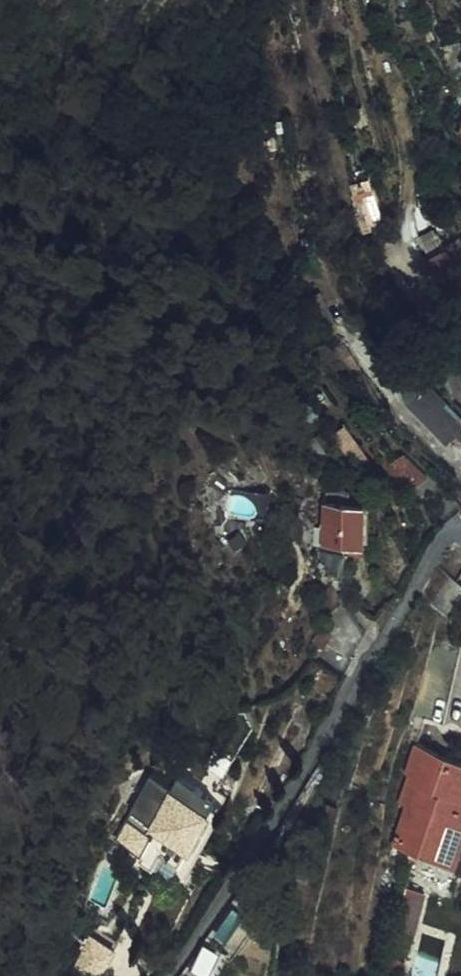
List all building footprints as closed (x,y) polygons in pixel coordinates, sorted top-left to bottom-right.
[(370,211),(359,214),(363,229),(375,226),(370,211)] [(420,247),(454,299),(460,294),(460,272),(440,242),(436,245),(433,239),(422,246),(421,246),(420,247)] [(424,478),(399,462),(387,476),(396,497),(411,494),(424,478)] [(326,492),(326,508),(347,508),(347,494),(326,492)] [(363,548),(363,508),(347,508),(326,508),(325,508),(324,548),(345,548),(362,548),(363,548)] [(362,548),(345,548),(345,557),(361,558),(362,548)] [(449,583),(430,612),(452,627),(460,613),(460,591),(449,583)] [(331,624),(322,620),(317,630),(323,634),(331,624)] [(413,750),(404,779),(408,780),(400,808),(406,810),(394,850),(449,867),(457,841),(459,842),(460,834),(460,765),(413,750)] [(219,790),(184,771),(181,773),(158,819),(136,809),(122,837),(162,859),(167,852),(185,860),(213,805),(213,803),(219,790)] [(459,842),(457,841),(449,867),(458,870),(460,859),(460,834),(459,842)] [(426,899),(405,892),(393,933),(414,939),(426,899)] [(111,905),(110,904),(108,907),(104,917),(112,920),(117,907),(111,905)] [(86,963),(104,972),(118,946),(99,936),(86,963)]
